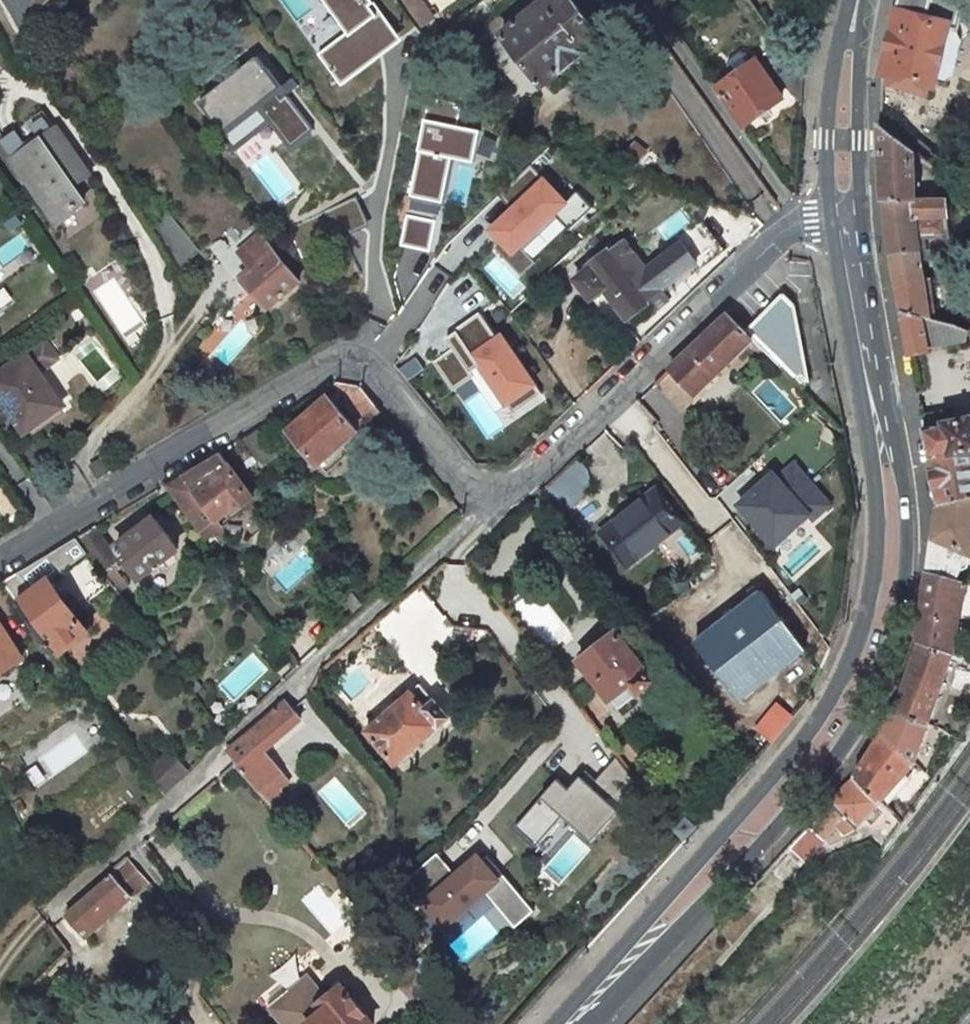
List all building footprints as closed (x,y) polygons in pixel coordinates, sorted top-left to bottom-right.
[(18,24),(49,0),(0,0),(0,1),(18,24)] [(341,85),(401,39),(371,0),(276,0),(341,85)] [(571,0),(537,0),(496,30),(536,83),(599,38),(571,0)] [(964,0),(898,0),(883,61),(882,81),(931,94),(934,83),(935,83),(950,22),(958,24),(964,0)] [(935,83),(946,86),(952,74),(961,36),(958,24),(950,22),(935,83)] [(253,56),(193,101),(232,153),(270,124),(291,152),(316,133),(288,96),(298,88),(292,79),(278,89),(253,56)] [(780,99),(754,60),(716,88),(743,127),(780,99)] [(450,115),(451,104),(427,103),(426,114),(450,115)] [(477,130),(422,119),(399,245),(431,251),(449,158),(471,162),(477,130)] [(948,239),(944,200),(915,200),(915,153),(879,124),(882,205),(888,251),(899,310),(928,321),(916,246),(916,240),(948,239)] [(55,129),(13,159),(58,224),(84,206),(66,180),(83,167),(55,129)] [(101,194),(83,167),(66,180),(84,206),(101,194)] [(543,177),(485,230),(510,257),(568,203),(543,177)] [(354,198),(308,222),(335,276),(356,266),(342,238),(367,224),(354,198)] [(168,213),(154,226),(173,254),(190,239),(168,213)] [(258,233),(237,251),(250,266),(240,275),(267,307),(299,280),(258,233)] [(182,268),(201,251),(190,239),(173,254),(171,256),(182,268)] [(648,299),(662,289),(624,239),(610,251),(608,249),(587,265),(589,267),(574,279),(590,298),(604,288),(627,318),(636,311),(643,321),(656,311),(648,299)] [(944,256),(937,257),(938,266),(946,265),(944,256)] [(759,347),(796,386),(807,376),(794,303),(784,295),(745,333),(759,347)] [(926,351),(965,349),(969,337),(928,321),(899,310),(907,354),(926,353),(926,351)] [(454,348),(433,362),(454,391),(472,378),(497,413),(535,386),(483,312),(446,337),(454,348)] [(726,314),(669,368),(693,394),(731,358),(739,366),(759,347),(745,333),(726,314)] [(62,409),(38,373),(56,361),(45,344),(0,375),(0,393),(27,433),(62,409)] [(415,357),(399,368),(408,380),(423,368),(415,357)] [(681,406),(693,394),(669,368),(657,379),(681,406)] [(337,382),(333,384),(345,397),(358,387),(337,382)] [(378,410),(358,387),(345,397),(340,401),(355,418),(363,422),(378,410)] [(325,396),(288,430),(318,463),(355,428),(325,396)] [(636,399),(604,430),(625,452),(658,421),(636,399)] [(922,430),(936,504),(969,499),(969,421),(922,430)] [(119,465),(112,452),(90,465),(98,478),(119,465)] [(234,511),(251,497),(217,454),(163,485),(203,539),(221,525),(215,517),(230,506),(234,511)] [(589,488),(585,468),(575,457),(544,486),(563,512),(589,488)] [(794,457),(736,507),(779,555),(836,505),(794,457)] [(603,530),(627,561),(679,522),(656,491),(603,530)] [(959,584),(963,571),(969,569),(969,564),(969,558),(968,555),(969,536),(969,499),(936,504),(927,576),(959,584)] [(175,549),(154,519),(140,530),(136,525),(126,532),(130,537),(117,547),(139,576),(175,549)] [(88,555),(117,593),(127,586),(112,565),(119,560),(95,527),(75,538),(88,555)] [(74,565),(88,555),(75,538),(61,547),(74,565)] [(88,630),(52,580),(74,565),(61,547),(3,582),(57,655),(88,630)] [(952,652),(956,618),(968,621),(969,614),(969,586),(959,584),(927,576),(920,641),(952,652)] [(758,592),(693,643),(739,702),(805,651),(758,592)] [(19,657),(0,629),(0,670),(19,657)] [(652,680),(614,634),(578,663),(608,700),(627,684),(635,693),(652,680)] [(893,711),(929,725),(954,653),(920,641),(893,711)] [(615,710),(635,693),(627,684),(608,700),(615,710)] [(365,732),(395,766),(449,718),(419,685),(365,732)] [(290,782),(263,750),(298,719),(283,701),(225,752),(240,770),(248,764),(267,787),(273,783),(280,791),(290,782)] [(755,728),(772,742),(794,715),(776,701),(755,728)] [(877,738),(916,763),(929,725),(893,711),(877,738)] [(870,748),(908,773),(916,763),(877,738),(870,748)] [(853,775),(880,804),(908,773),(870,748),(853,775)] [(161,795),(185,773),(169,753),(146,775),(161,795)] [(555,780),(512,827),(534,847),(561,817),(589,843),(617,812),(615,809),(637,784),(614,754),(585,786),(576,779),(566,790),(555,780)] [(287,801),(280,791),(273,783),(267,787),(248,764),(240,770),(275,811),(287,801)] [(858,831),(880,804),(853,775),(828,803),(843,817),(858,831)] [(822,840),(843,817),(828,803),(807,826),(822,840)] [(482,891),(512,926),(531,910),(483,855),(478,859),(474,854),(452,874),(434,854),(395,888),(414,909),(420,903),(441,926),(482,891)] [(65,916),(85,939),(147,884),(125,858),(113,868),(112,875),(65,916)] [(389,950),(385,946),(371,958),(374,962),(389,950)] [(340,989),(323,1001),(305,978),(287,992),(286,990),(265,1006),(279,1023),(367,1023),(340,989)]
